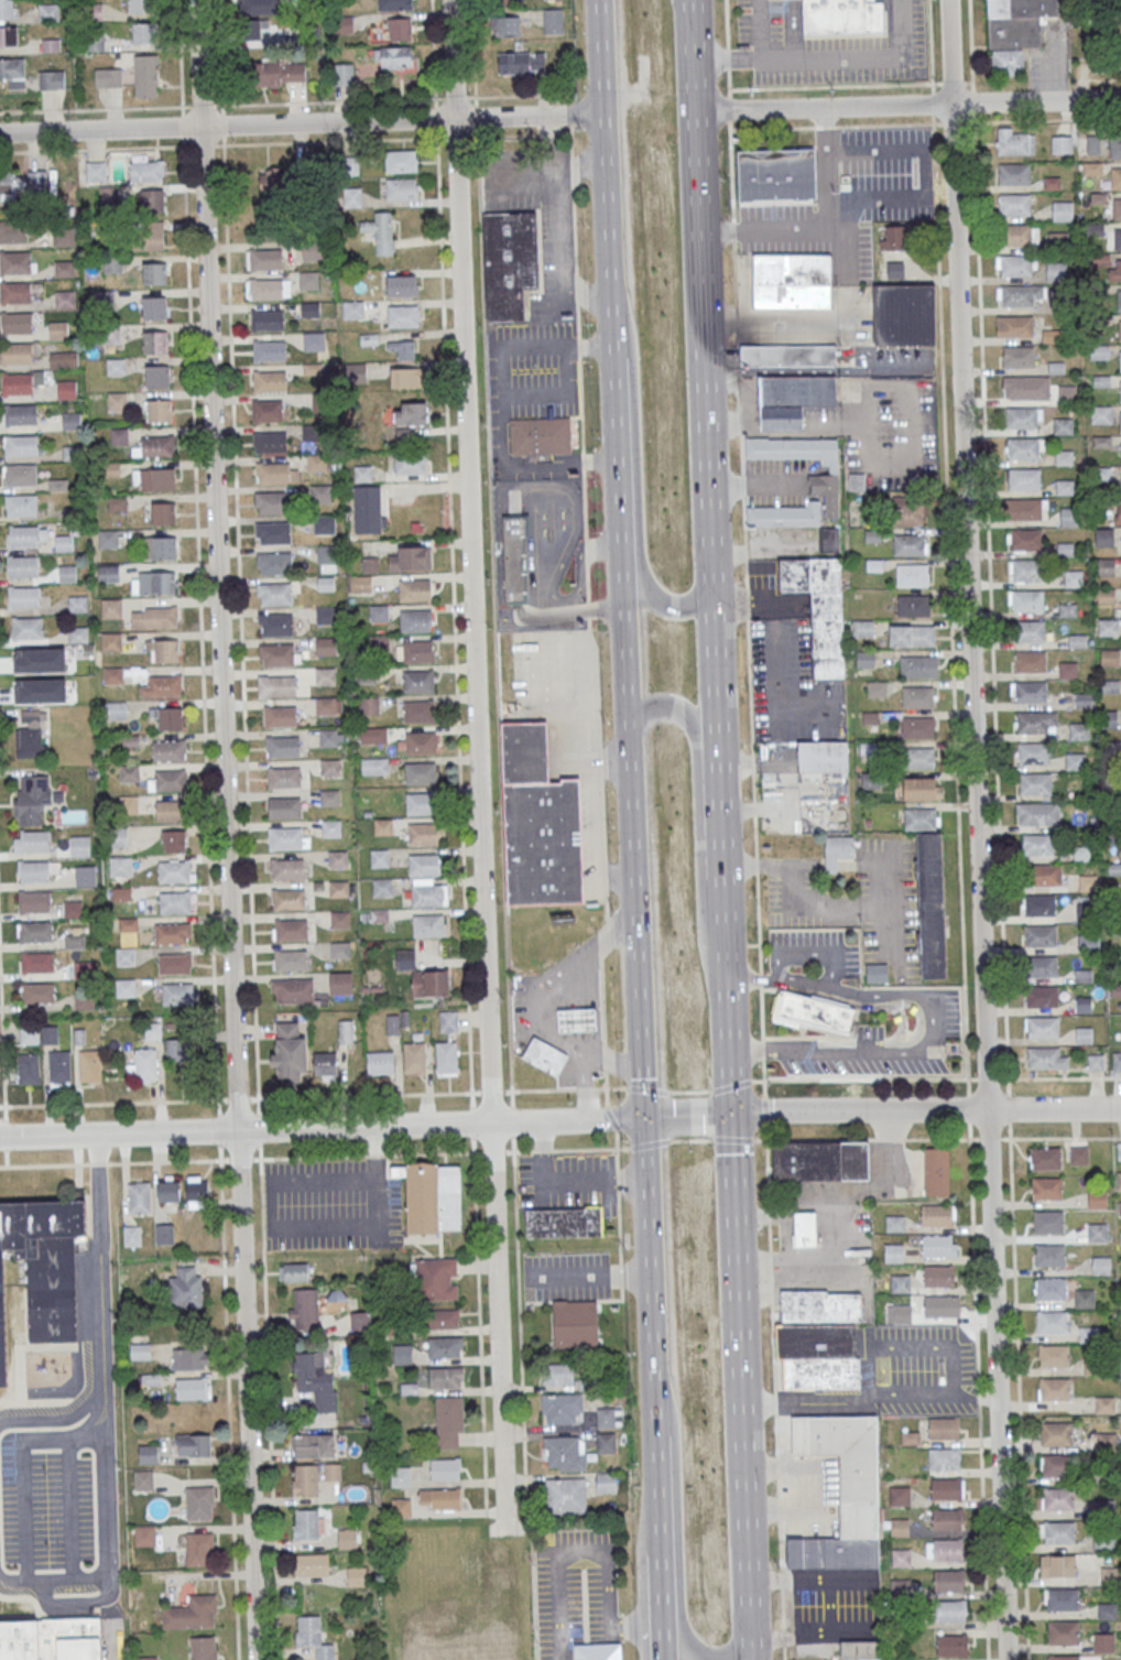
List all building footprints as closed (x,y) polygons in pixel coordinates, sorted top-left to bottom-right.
[(13,18),(13,0),(0,0),(0,18),(13,18)] [(128,13),(154,13),(154,0),(128,0),(128,13)] [(377,11),(412,11),(412,0),(377,0),(377,11)] [(803,34),(802,0),(873,0),(873,1),(882,1),(883,32),(803,34)] [(988,18),(987,0),(1056,0),(1057,15),(1040,15),(1040,46),(1026,47),(989,48),(988,18)] [(59,22),(59,3),(38,3),(38,22),(59,22)] [(544,33),(563,33),(563,8),(544,8),(544,33)] [(352,16),(335,16),(335,33),(352,33),(352,16)] [(491,36),(519,36),(519,16),(491,16),(491,36)] [(260,40),(260,17),(243,18),(243,40),(260,40)] [(387,40),(412,40),(412,18),(387,18),(387,40)] [(157,43),(157,23),(132,23),(132,43),(157,43)] [(17,27),(0,27),(0,46),(17,46),(17,27)] [(104,51),(104,33),(85,33),(85,51),(104,51)] [(376,46),(376,68),(412,68),(412,46),(376,46)] [(1120,72),(1120,49),(1089,49),(1089,72),(1120,72)] [(498,73),(545,73),(545,52),(498,52),(498,73)] [(159,54),(134,54),(134,97),(159,97),(159,54)] [(5,79),(5,89),(25,89),(25,58),(0,58),(0,79),(5,79)] [(306,61),(252,61),(252,84),(306,84),(306,61)] [(352,63),(333,63),(333,86),(352,86),(352,63)] [(117,86),(117,69),(95,69),(95,86),(117,86)] [(39,71),(39,89),(64,89),(64,71),(39,71)] [(998,127),(1012,127),(1012,133),(1029,132),(1029,134),(1034,134),(1034,153),(998,154),(998,127)] [(1105,134),(1087,134),(1087,154),(1105,154),(1105,134)] [(1071,153),(1071,136),(1052,136),(1052,153),(1071,153)] [(1111,138),(1120,138),(1120,159),(1111,159),(1111,138)] [(417,150),(386,150),(386,172),(417,172),(417,150)] [(736,204),(809,203),(809,164),(781,165),(771,165),(771,150),(739,151),(739,165),(736,165),(736,204)] [(79,161),(79,183),(106,183),(106,161),(79,161)] [(164,182),(164,161),(130,161),(130,182),(164,182)] [(999,164),(1030,163),(1030,184),(999,184),(999,164)] [(1111,169),(1120,169),(1120,189),(1111,189),(1111,169)] [(258,197),(286,197),(286,170),(258,170),(258,197)] [(47,171),(27,171),(27,196),(47,196),(47,171)] [(23,197),(23,173),(0,173),(0,197),(23,197)] [(420,199),(420,177),(381,177),(381,199),(420,199)] [(344,207),(360,207),(360,187),(344,187),(344,207)] [(141,212),(165,212),(165,190),(141,190),(141,212)] [(1000,194),(1030,194),(1030,215),(1000,215),(1000,194)] [(1052,221),(1073,221),(1073,201),(1052,201),(1052,221)] [(394,255),(393,211),(373,212),(374,222),(360,222),(360,233),(374,233),(374,256),(394,255)] [(481,213),(537,211),(540,287),(521,289),(522,318),(486,321),(481,213)] [(26,241),(0,242),(0,222),(26,221),(26,241)] [(164,250),(164,223),(130,223),(130,250),(164,250)] [(1102,224),(1088,224),(1088,235),(1102,235),(1102,224)] [(906,225),(882,225),(882,250),(906,250),(906,225)] [(1001,225),(1031,225),(1031,246),(1001,246),(1001,225)] [(52,247),(74,247),(74,229),(52,229),(52,247)] [(1068,232),(1048,232),(1048,251),(1068,251),(1068,232)] [(302,244),(302,261),(322,261),(322,244),(302,244)] [(283,249),(246,249),(246,270),(283,270),(283,249)] [(30,272),(0,272),(0,252),(29,252),(30,272)] [(753,254),(831,254),(831,307),(753,307),(753,254)] [(1002,256),(1031,256),(1031,275),(1002,276),(1002,256)] [(104,273),(121,273),(121,257),(104,257),(104,273)] [(1108,260),(1108,280),(1120,280),(1120,260),(1108,260)] [(72,261),(55,261),(55,277),(72,277),(72,261)] [(904,261),(886,261),(886,279),(904,279),(904,261)] [(166,262),(143,262),(143,284),(166,284),(166,262)] [(1067,281),(1067,262),(1046,262),(1046,281),(1067,281)] [(299,271),(299,289),(318,289),(318,271),(299,271)] [(418,275),(386,275),(386,296),(418,296),(418,275)] [(247,299),(290,299),(290,279),(247,279),(247,299)] [(31,302),(0,302),(0,282),(30,282),(31,302)] [(873,285),(934,284),(935,343),(874,345),(873,285)] [(1002,286),(1030,285),(1030,306),(1001,306),(1002,286)] [(55,308),(76,308),(76,291),(55,291),(55,308)] [(166,319),(166,296),(143,296),(143,319),(166,319)] [(342,319),(363,319),(363,301),(342,301),(342,319)] [(301,317),(319,317),(319,302),(301,302),(301,317)] [(387,327),(420,327),(420,305),(387,305),(387,327)] [(251,309),(251,331),(284,331),(284,309),(251,309)] [(1,313),(32,312),(32,332),(1,333),(1,313)] [(996,337),(1032,337),(1032,316),(996,316),(996,337)] [(67,339),(67,321),(48,321),(48,339),(67,339)] [(144,354),(168,354),(168,331),(144,331),(144,354)] [(303,332),(304,350),(325,350),(324,332),(303,332)] [(253,340),(253,361),(286,361),(286,340),(253,340)] [(387,351),(397,351),(397,358),(416,358),(416,341),(387,341),(387,351)] [(0,344),(31,343),(32,362),(1,364),(0,344)] [(740,345),(835,345),(835,366),(740,366),(740,345)] [(1108,359),(1108,345),(1091,345),(1090,358),(1108,359)] [(1004,347),(1033,346),(1033,367),(1004,367),(1004,347)] [(78,352),(50,352),(50,369),(78,369),(78,352)] [(367,363),(345,363),(345,383),(367,383),(367,363)] [(170,387),(170,365),(146,365),(146,388),(170,387)] [(391,388),(424,388),(424,367),(391,367),(391,388)] [(286,392),(286,371),(253,371),(253,392),(286,392)] [(1,375),(32,373),(32,393),(1,394),(1,375)] [(759,377),(836,376),(836,405),(802,405),(802,430),(759,430),(759,377)] [(57,399),(76,399),(76,381),(57,381),(57,399)] [(1058,403),(1076,403),(1076,386),(1058,386),(1058,403)] [(109,411),(126,411),(126,393),(109,393),(109,411)] [(172,423),(172,400),(147,399),(147,423),(172,423)] [(286,400),(252,400),(252,422),(286,422),(286,400)] [(394,424),(428,424),(428,402),(394,402),(394,424)] [(6,405),(35,404),(36,424),(6,425),(6,405)] [(1091,406),(1091,424),(1112,424),(1112,406),(1091,406)] [(1008,408),(1036,408),(1036,427),(1008,427),(1008,408)] [(61,413),(61,430),(80,430),(80,413),(61,413)] [(510,420),(570,417),(572,452),(511,454),(510,420)] [(1073,418),(1054,418),(1054,434),(1073,434),(1073,418)] [(253,434),(286,433),(286,452),(254,453),(253,434)] [(7,435),(36,435),(37,455),(7,455),(7,435)] [(173,437),(138,437),(138,457),(173,457),(173,437)] [(744,460),(828,459),(828,475),(810,476),(810,495),(823,495),(824,518),(838,518),(838,438),(744,439),(744,460)] [(1008,438),(1038,438),(1038,458),(1008,459),(1008,438)] [(394,474),(427,474),(427,453),(394,453),(394,474)] [(327,454),(307,454),(307,472),(327,472),(327,454)] [(257,463),(290,462),(290,481),(257,482),(257,463)] [(4,465),(35,464),(35,484),(6,485),(4,465)] [(1011,469),(1038,468),(1040,489),(1011,489),(1011,469)] [(175,469),(133,469),(133,490),(175,490),(175,469)] [(331,502),(331,485),(311,485),(311,502),(331,502)] [(353,486),(380,485),(382,532),(355,532),(353,486)] [(286,493),(255,493),(255,513),(286,513),(286,493)] [(6,496),(36,495),(36,514),(6,516),(6,496)] [(892,497),(892,524),(923,524),(923,497),(892,497)] [(1012,499),(1041,499),(1041,519),(1012,519),(1012,499)] [(819,526),(820,552),(840,552),(840,526),(821,527),(820,501),(807,501),(807,508),(746,509),(746,528),(819,526)] [(176,503),(151,503),(151,524),(176,524),(176,503)] [(1081,508),(1060,508),(1060,526),(1081,526),(1081,508)] [(314,515),(314,534),(335,534),(335,515),(314,515)] [(502,517),(505,601),(525,601),(523,535),(529,535),(527,516),(502,517)] [(258,523),(291,522),(291,541),(258,542),(258,523)] [(7,527),(37,527),(37,546),(7,546),(7,527)] [(1113,546),(1113,528),(1095,528),(1095,546),(1113,546)] [(1012,530),(1041,529),(1041,550),(1012,550),(1012,530)] [(99,548),(118,548),(118,530),(99,530),(99,548)] [(894,534),(894,555),(925,555),(925,534),(894,534)] [(55,535),(55,551),(73,551),(73,535),(55,535)] [(177,559),(177,537),(153,537),(153,559),(177,559)] [(318,546),(337,546),(338,563),(318,563),(318,546)] [(399,549),(429,547),(429,569),(399,569),(399,549)] [(257,553),(292,553),(293,575),(261,576),(261,567),(257,567),(257,553)] [(8,556),(39,556),(39,576),(8,576),(8,556)] [(360,556),(380,556),(380,573),(361,573),(360,556)] [(780,560),(840,558),(845,680),(814,681),(812,592),(781,593),(780,560)] [(1113,558),(1096,558),(1096,575),(1113,575),(1113,558)] [(1012,560),(1041,560),(1041,581),(1012,581),(1012,560)] [(928,563),(896,563),(896,587),(928,587),(928,563)] [(98,583),(119,583),(119,564),(98,564),(98,583)] [(75,582),(75,565),(59,565),(59,582),(75,582)] [(176,572),(132,572),(132,595),(176,595),(176,572)] [(1082,587),(1082,572),(1065,572),(1065,587),(1082,587)] [(351,576),(371,576),(371,592),(352,593),(351,576)] [(399,581),(429,579),(429,600),(399,601),(399,581)] [(257,584),(292,583),(292,605),(261,605),(260,596),(257,596),(257,584)] [(9,588),(40,587),(40,607),(9,608),(9,588)] [(1014,590),(1043,590),(1043,611),(1014,611),(1014,590)] [(930,595),(898,594),(898,616),(930,616),(930,595)] [(68,595),(68,612),(87,612),(87,595),(68,595)] [(101,599),(101,618),(122,618),(122,599),(101,599)] [(369,606),(389,605),(389,621),(369,622),(369,606)] [(316,607),(335,607),(336,623),(316,623),(316,607)] [(178,627),(178,608),(132,608),(132,627),(178,627)] [(400,610),(431,609),(431,631),(400,631),(400,610)] [(258,614),(293,614),(293,636),(261,637),(261,623),(258,623),(258,614)] [(11,618),(41,618),(42,638),(11,638),(11,618)] [(1116,619),(1099,618),(1098,635),(1116,636),(1116,619)] [(853,637),(873,637),(873,620),(853,620),(853,637)] [(1015,621),(1044,620),(1044,641),(1015,641),(1015,621)] [(889,646),(934,646),(934,625),(889,625),(889,646)] [(68,626),(68,643),(88,643),(88,626),(68,626)] [(121,633),(102,633),(102,651),(121,651),(121,633)] [(369,636),(389,636),(389,651),(370,652),(369,636)] [(316,638),(335,638),(336,654),(316,654),(316,638)] [(180,662),(179,639),(148,640),(148,662),(180,662)] [(402,641),(433,640),(433,662),(402,662),(402,641)] [(261,645),(294,644),(294,663),(261,664),(261,645)] [(856,651),(856,668),(873,668),(873,651),(856,651)] [(1016,652),(1045,651),(1045,672),(1016,672),(1016,652)] [(1117,651),(1101,651),(1101,665),(1117,665),(1117,651)] [(47,672),(47,653),(19,653),(19,672),(47,672)] [(937,656),(900,656),(900,677),(937,677),(937,656)] [(357,666),(376,665),(377,682),(357,683),(357,666)] [(122,684),(122,667),(104,667),(104,684),(122,684)] [(315,668),(335,668),(335,684),(316,684),(315,668)] [(403,671),(434,670),(434,691),(403,692),(403,671)] [(139,697),(183,697),(183,675),(149,675),(149,686),(139,686),(139,697)] [(262,676),(295,675),(295,695),(263,696),(262,676)] [(1016,682),(1045,681),(1045,703),(1016,703),(1016,682)] [(934,686),(902,686),(902,708),(934,708),(934,686)] [(315,698),(335,697),(335,714),(316,715),(315,698)] [(359,697),(379,697),(379,714),(359,714),(359,697)] [(108,701),(108,719),(126,719),(126,701),(108,701)] [(403,702),(434,701),(434,721),(403,723),(403,702)] [(263,708),(296,706),(296,726),(264,727),(263,708)] [(150,708),(150,718),(159,718),(159,729),(184,729),(184,708),(150,708)] [(18,758),(43,758),(43,709),(18,709),(18,758)] [(1118,728),(1118,711),(1102,711),(1102,728),(1118,728)] [(1017,713),(1056,712),(1056,725),(1047,725),(1047,734),(1017,734),(1017,713)] [(902,738),(933,738),(933,716),(902,716),(902,738)] [(501,723),(545,721),(548,782),(560,782),(560,779),(579,779),(583,901),(507,904),(501,723)] [(367,727),(387,727),(388,744),(368,744),(367,727)] [(318,729),(338,729),(338,746),(319,747),(318,729)] [(405,733),(435,731),(436,753),(405,753),(405,733)] [(266,738),(300,737),(300,756),(266,757),(266,738)] [(187,761),(186,740),(153,741),(153,761),(187,761)] [(848,742),(798,742),(798,773),(848,773),(848,742)] [(1017,742),(1047,742),(1047,763),(1019,763),(1017,742)] [(905,748),(905,768),(934,768),(934,748),(905,748)] [(1066,769),(1086,769),(1086,753),(1066,753),(1066,769)] [(368,758),(388,757),(388,773),(369,774),(368,758)] [(340,759),(320,759),(320,775),(340,775),(340,759)] [(404,763),(436,762),(436,783),(405,784),(404,763)] [(120,781),(139,781),(139,766),(120,766),(120,781)] [(268,768),(300,767),(301,786),(268,788),(268,768)] [(187,791),(187,771),(149,771),(149,791),(187,791)] [(1020,772),(1051,772),(1051,793),(1020,794),(1020,772)] [(17,790),(21,790),(20,775),(48,774),(48,789),(51,789),(51,804),(41,804),(41,825),(19,825),(18,817),(14,817),(13,799),(18,798),(17,790)] [(940,778),(904,778),(904,799),(940,799),(940,778)] [(319,790),(339,789),(339,805),(320,806),(319,790)] [(406,794),(437,793),(437,814),(406,815),(406,794)] [(137,796),(120,796),(120,813),(137,813),(137,796)] [(268,798),(301,796),(301,816),(269,816),(268,798)] [(156,821),(184,821),(184,800),(156,800),(156,821)] [(1020,804),(1048,803),(1048,825),(1020,825),(1020,804)] [(905,828),(938,828),(938,808),(905,808),(905,828)] [(373,818),(393,818),(393,835),(373,835),(373,818)] [(322,821),(340,820),(341,836),(322,837),(322,821)] [(407,824),(438,823),(438,845),(407,845),(407,824)] [(269,828),(302,827),(302,846),(269,847),(269,828)] [(50,831),(20,831),(20,851),(50,851),(50,831)] [(162,851),(186,851),(186,831),(162,831),(162,851)] [(916,833),(942,832),(946,977),(921,978),(916,833)] [(1023,834),(1053,833),(1052,855),(1023,855),(1023,834)] [(71,856),(90,856),(90,836),(71,836),(71,856)] [(825,873),(836,873),(836,859),(853,859),(853,836),(825,836),(825,873)] [(370,850),(389,849),(390,866),(370,867),(370,850)] [(328,851),(347,850),(348,867),(328,868),(328,851)] [(409,855),(439,854),(440,876),(409,876),(409,855)] [(110,857),(110,877),(130,877),(130,857),(110,857)] [(270,858),(303,857),(304,877),(271,878),(270,858)] [(18,861),(48,860),(48,880),(18,881),(18,861)] [(159,861),(189,861),(189,881),(159,881),(159,861)] [(1032,865),(1060,864),(1060,886),(1032,886),(1032,865)] [(95,887),(95,866),(75,866),(75,887),(95,887)] [(1079,875),(1079,892),(1096,892),(1096,875),(1079,875)] [(373,879),(392,879),(393,896),(373,896),(373,879)] [(328,881),(348,881),(348,898),(329,898),(328,881)] [(412,886),(443,885),(443,905),(412,907),(412,886)] [(272,891),(304,889),(305,909),(272,910),(272,891)] [(20,892),(51,891),(51,911),(20,912),(20,892)] [(160,892),(191,891),(191,912),(160,912),(160,892)] [(1025,894),(1055,894),(1054,915),(1025,916),(1025,894)] [(64,901),(64,918),(81,918),(81,901),(64,901)] [(330,911),(349,911),(350,927),(330,927),(330,911)] [(413,915),(444,914),(444,936),(413,936),(413,915)] [(274,921),(307,919),(307,939),(275,940),(274,921)] [(21,922),(52,922),(52,942),(21,942),(21,922)] [(189,924),(154,924),(154,943),(189,943),(189,924)] [(1026,924),(1056,924),(1055,945),(1027,946),(1026,924)] [(84,948),(84,934),(64,934),(64,948),(84,948)] [(1100,935),(1078,935),(1078,951),(1100,951),(1100,935)] [(116,965),(135,965),(135,948),(116,948),(116,965)] [(274,951),(307,950),(307,969),(274,970),(274,951)] [(396,950),(415,950),(416,966),(396,966),(396,950)] [(22,952),(53,952),(54,972),(23,972),(22,952)] [(159,954),(188,953),(189,973),(159,974),(159,954)] [(1027,956),(1056,955),(1056,977),(1027,977),(1027,956)] [(94,961),(74,961),(74,978),(94,978),(94,961)] [(888,964),(866,964),(866,983),(888,983),(888,964)] [(449,971),(412,971),(412,996),(449,996),(449,971)] [(329,973),(351,972),(351,994),(330,995),(329,973)] [(271,979),(313,978),(313,1002),(276,1003),(276,991),(271,992),(271,979)] [(135,979),(116,979),(116,997),(135,997),(135,979)] [(23,983),(54,983),(54,1002),(23,1002),(23,983)] [(194,983),(162,983),(162,1005),(194,1005),(194,983)] [(1029,986),(1057,986),(1057,1007),(1029,1007),(1029,986)] [(95,1009),(95,990),(75,990),(75,1009),(95,1009)] [(850,1036),(856,1006),(777,991),(772,1020),(850,1036)] [(1075,1013),(1091,1013),(1091,997),(1075,997),(1075,1013)] [(558,1033),(597,1031),(595,1008),(557,1010),(558,1033)] [(439,1011),(458,1010),(458,1031),(439,1031),(439,1011)] [(1029,1017),(1057,1017),(1057,1038),(1029,1039),(1029,1017)] [(339,1021),(339,1044),(352,1044),(352,1021),(339,1021)] [(276,1022),(298,1022),(298,1038),(307,1038),(307,1072),(302,1072),(302,1082),(289,1082),(289,1077),(277,1077),(277,1066),(271,1066),(271,1054),(277,1053),(276,1022)] [(159,1039),(159,1023),(145,1023),(145,1039),(159,1039)] [(58,1026),(42,1026),(42,1044),(58,1044),(58,1026)] [(39,1044),(39,1027),(20,1027),(20,1044),(39,1044)] [(1076,1044),(1093,1044),(1092,1027),(1075,1028),(1076,1044)] [(557,1076),(569,1054),(534,1035),(522,1057),(557,1076)] [(194,1060),(194,1038),(166,1038),(166,1060),(194,1060)] [(458,1075),(458,1041),(436,1041),(436,1075),(458,1075)] [(404,1043),(404,1074),(426,1074),(426,1043),(404,1043)] [(134,1048),(134,1065),(128,1065),(128,1081),(157,1081),(157,1048),(134,1048)] [(1030,1048),(1058,1048),(1058,1068),(1030,1070),(1030,1048)] [(71,1085),(71,1050),(49,1050),(49,1085),(71,1085)] [(100,1050),(79,1050),(79,1082),(100,1082),(100,1050)] [(394,1051),(367,1051),(367,1074),(394,1074),(394,1051)] [(1120,1071),(1120,1051),(1113,1051),(1113,1071),(1120,1071)] [(336,1052),(314,1052),(314,1079),(336,1079),(336,1052)] [(39,1054),(18,1054),(18,1084),(39,1084),(39,1054)] [(1088,1070),(1104,1070),(1104,1054),(1088,1054),(1088,1070)] [(869,1141),(869,1180),(774,1181),(773,1147),(779,1141),(869,1141)] [(1089,1164),(1089,1146),(1070,1146),(1070,1164),(1089,1164)] [(1032,1148),(1060,1147),(1060,1169),(1032,1169),(1032,1148)] [(948,1148),(925,1148),(925,1195),(948,1195),(948,1148)] [(406,1164),(422,1161),(438,1164),(460,1164),(460,1228),(438,1229),(438,1233),(406,1233),(406,1164)] [(1033,1178),(1062,1178),(1062,1198),(1033,1198),(1033,1178)] [(158,1202),(180,1202),(180,1179),(158,1179),(158,1202)] [(129,1213),(149,1213),(149,1181),(129,1181),(129,1213)] [(208,1205),(208,1183),(186,1183),(186,1203),(193,1203),(193,1205),(208,1205)] [(1088,1208),(1106,1208),(1106,1190),(1088,1190),(1088,1208)] [(7,1386),(0,1386),(0,1201),(85,1198),(86,1235),(73,1236),(77,1341),(28,1342),(24,1248),(2,1248),(7,1386)] [(922,1205),(950,1204),(950,1226),(922,1226),(922,1205)] [(525,1209),(600,1208),(601,1236),(526,1237),(525,1209)] [(1033,1212),(1062,1211),(1063,1233),(1034,1233),(1033,1212)] [(794,1212),(794,1247),(817,1247),(817,1212),(794,1212)] [(904,1216),(886,1216),(886,1231),(904,1231),(904,1216)] [(155,1244),(173,1244),(173,1223),(155,1223),(155,1244)] [(1087,1242),(1107,1242),(1107,1223),(1087,1223),(1087,1242)] [(124,1226),(124,1246),(140,1246),(140,1226),(124,1226)] [(923,1235),(951,1235),(951,1256),(923,1256),(923,1235)] [(885,1262),(902,1262),(902,1244),(885,1244),(885,1262)] [(1035,1245),(1064,1245),(1064,1266),(1035,1266),(1035,1245)] [(1110,1274),(1110,1256),(1092,1256),(1092,1274),(1110,1274)] [(458,1299),(458,1258),(415,1258),(415,1299),(458,1299)] [(280,1263),(280,1282),(309,1282),(309,1263),(280,1263)] [(923,1266),(953,1265),(953,1287),(924,1287),(923,1266)] [(202,1307),(202,1276),(198,1276),(198,1267),(176,1267),(176,1276),(170,1276),(170,1307),(202,1307)] [(891,1293),(909,1293),(909,1274),(891,1274),(891,1293)] [(1037,1278),(1066,1278),(1066,1299),(1037,1300),(1037,1278)] [(318,1329),(318,1289),(292,1289),(292,1329),(318,1329)] [(1074,1308),(1094,1308),(1094,1289),(1074,1289),(1074,1308)] [(780,1290),(781,1322),(861,1321),(861,1293),(828,1293),(827,1290),(780,1290)] [(925,1295),(954,1295),(954,1316),(925,1316),(925,1295)] [(553,1302),(595,1301),(597,1346),(554,1347),(553,1302)] [(911,1323),(911,1305),(888,1305),(888,1323),(911,1323)] [(459,1309),(426,1309),(426,1328),(459,1328),(459,1309)] [(1037,1312),(1066,1311),(1066,1333),(1037,1333),(1037,1312)] [(369,1312),(351,1313),(351,1327),(369,1327),(369,1312)] [(775,1325),(855,1325),(856,1358),(860,1358),(860,1388),(784,1389),(783,1358),(776,1359),(775,1325)] [(428,1337),(428,1357),(463,1357),(463,1337),(428,1337)] [(150,1359),(150,1343),(130,1343),(130,1359),(150,1359)] [(412,1364),(412,1344),(393,1344),(393,1364),(412,1364)] [(1040,1345),(1069,1345),(1068,1366),(1040,1366),(1040,1345)] [(207,1348),(172,1348),(172,1369),(207,1369),(207,1348)] [(335,1373),(324,1373),(323,1352),(295,1353),(296,1391),(314,1391),(315,1411),(336,1410),(335,1373)] [(542,1364),(542,1384),(573,1384),(573,1364),(542,1364)] [(429,1388),(463,1388),(463,1368),(429,1368),(429,1388)] [(210,1399),(210,1378),(176,1378),(176,1399),(210,1399)] [(1040,1378),(1069,1378),(1068,1399),(1040,1400),(1040,1378)] [(542,1394),(542,1424),(584,1424),(584,1394),(542,1394)] [(463,1448),(463,1397),(436,1397),(436,1448),(463,1448)] [(1113,1413),(1113,1397),(1095,1397),(1095,1413),(1113,1413)] [(597,1428),(615,1428),(615,1407),(597,1407),(597,1428)] [(792,1417),(877,1415),(879,1537),(840,1538),(840,1455),(793,1455),(792,1417)] [(928,1418),(958,1418),(958,1439),(928,1439),(928,1418)] [(1041,1422),(1070,1422),(1070,1443),(1042,1444),(1041,1422)] [(616,1453),(616,1433),(596,1433),(596,1453),(616,1453)] [(902,1433),(902,1445),(917,1445),(917,1433),(902,1433)] [(1115,1433),(1097,1433),(1097,1451),(1115,1451),(1115,1433)] [(211,1456),(211,1434),(176,1434),(176,1456),(211,1456)] [(292,1458),(336,1458),(336,1434),(292,1434),(292,1458)] [(585,1471),(585,1436),(544,1436),(544,1471),(585,1471)] [(139,1445),(139,1463),(157,1463),(157,1445),(139,1445)] [(928,1449),(959,1449),(959,1469),(928,1469),(928,1449)] [(1043,1455),(1071,1454),(1071,1476),(1043,1476),(1043,1455)] [(460,1458),(431,1458),(431,1480),(460,1480),(460,1458)] [(319,1464),(292,1464),(292,1495),(319,1495),(319,1464)] [(340,1464),(323,1464),(323,1481),(340,1481),(340,1464)] [(411,1467),(390,1467),(390,1486),(411,1486),(411,1467)] [(134,1491),(153,1491),(153,1470),(134,1470),(134,1491)] [(596,1493),(617,1493),(617,1472),(596,1472),(596,1493)] [(586,1513),(586,1478),(546,1478),(546,1513),(586,1513)] [(932,1478),(959,1478),(959,1499),(932,1499),(932,1478)] [(213,1520),(213,1486),(186,1486),(186,1520),(213,1520)] [(890,1486),(890,1505),(909,1505),(909,1486),(890,1486)] [(1044,1488),(1073,1487),(1073,1509),(1044,1509),(1044,1488)] [(462,1488),(420,1488),(420,1509),(462,1509),(462,1488)] [(411,1516),(411,1498),(391,1498),(391,1516),(411,1516)] [(293,1540),(324,1540),(324,1509),(293,1509),(293,1540)] [(932,1509),(960,1509),(960,1530),(932,1530),(932,1509)] [(907,1519),(892,1519),(892,1535),(907,1535),(907,1519)] [(1045,1521),(1074,1521),(1074,1543),(1045,1543),(1045,1521)] [(155,1526),(134,1526),(134,1546),(155,1546),(155,1526)] [(356,1529),(337,1529),(337,1549),(356,1549),(356,1529)] [(213,1532),(186,1532),(186,1566),(213,1566),(213,1532)] [(787,1538),(840,1538),(879,1537),(879,1567),(786,1569),(787,1538)] [(1115,1551),(1115,1538),(1094,1538),(1094,1551),(1115,1551)] [(933,1539),(961,1539),(961,1561),(933,1561),(933,1539)] [(892,1566),(910,1566),(910,1549),(892,1549),(892,1566)] [(329,1554),(296,1554),(296,1576),(329,1576),(329,1554)] [(1045,1555),(1075,1554),(1075,1576),(1045,1576),(1045,1555)] [(366,1586),(366,1568),(348,1568),(348,1586),(366,1586)] [(1120,1568),(1101,1568),(1101,1584),(1120,1584),(1120,1568)] [(934,1570),(962,1570),(962,1592),(934,1592),(934,1570)] [(1048,1588),(1077,1588),(1077,1609),(1048,1609),(1048,1588)] [(162,1628),(216,1628),(216,1594),(188,1594),(188,1607),(162,1607),(162,1628)] [(936,1601),(965,1601),(965,1621),(936,1621),(936,1601)] [(1116,1619),(1116,1603),(1098,1603),(1098,1619),(1116,1619)] [(297,1647),(314,1647),(314,1659),(334,1659),(334,1643),(321,1643),(321,1616),(297,1616),(297,1647)] [(0,1620),(0,1659),(100,1659),(98,1617),(0,1620)] [(1047,1620),(1078,1621),(1077,1643),(1047,1643),(1047,1620)] [(1113,1653),(1113,1633),(1094,1633),(1094,1653),(1113,1653)] [(937,1635),(967,1635),(967,1656),(936,1657),(937,1635)] [(216,1636),(191,1636),(191,1659),(216,1659),(216,1636)] [(840,1659),(882,1659),(882,1641),(840,1641),(840,1659)]
